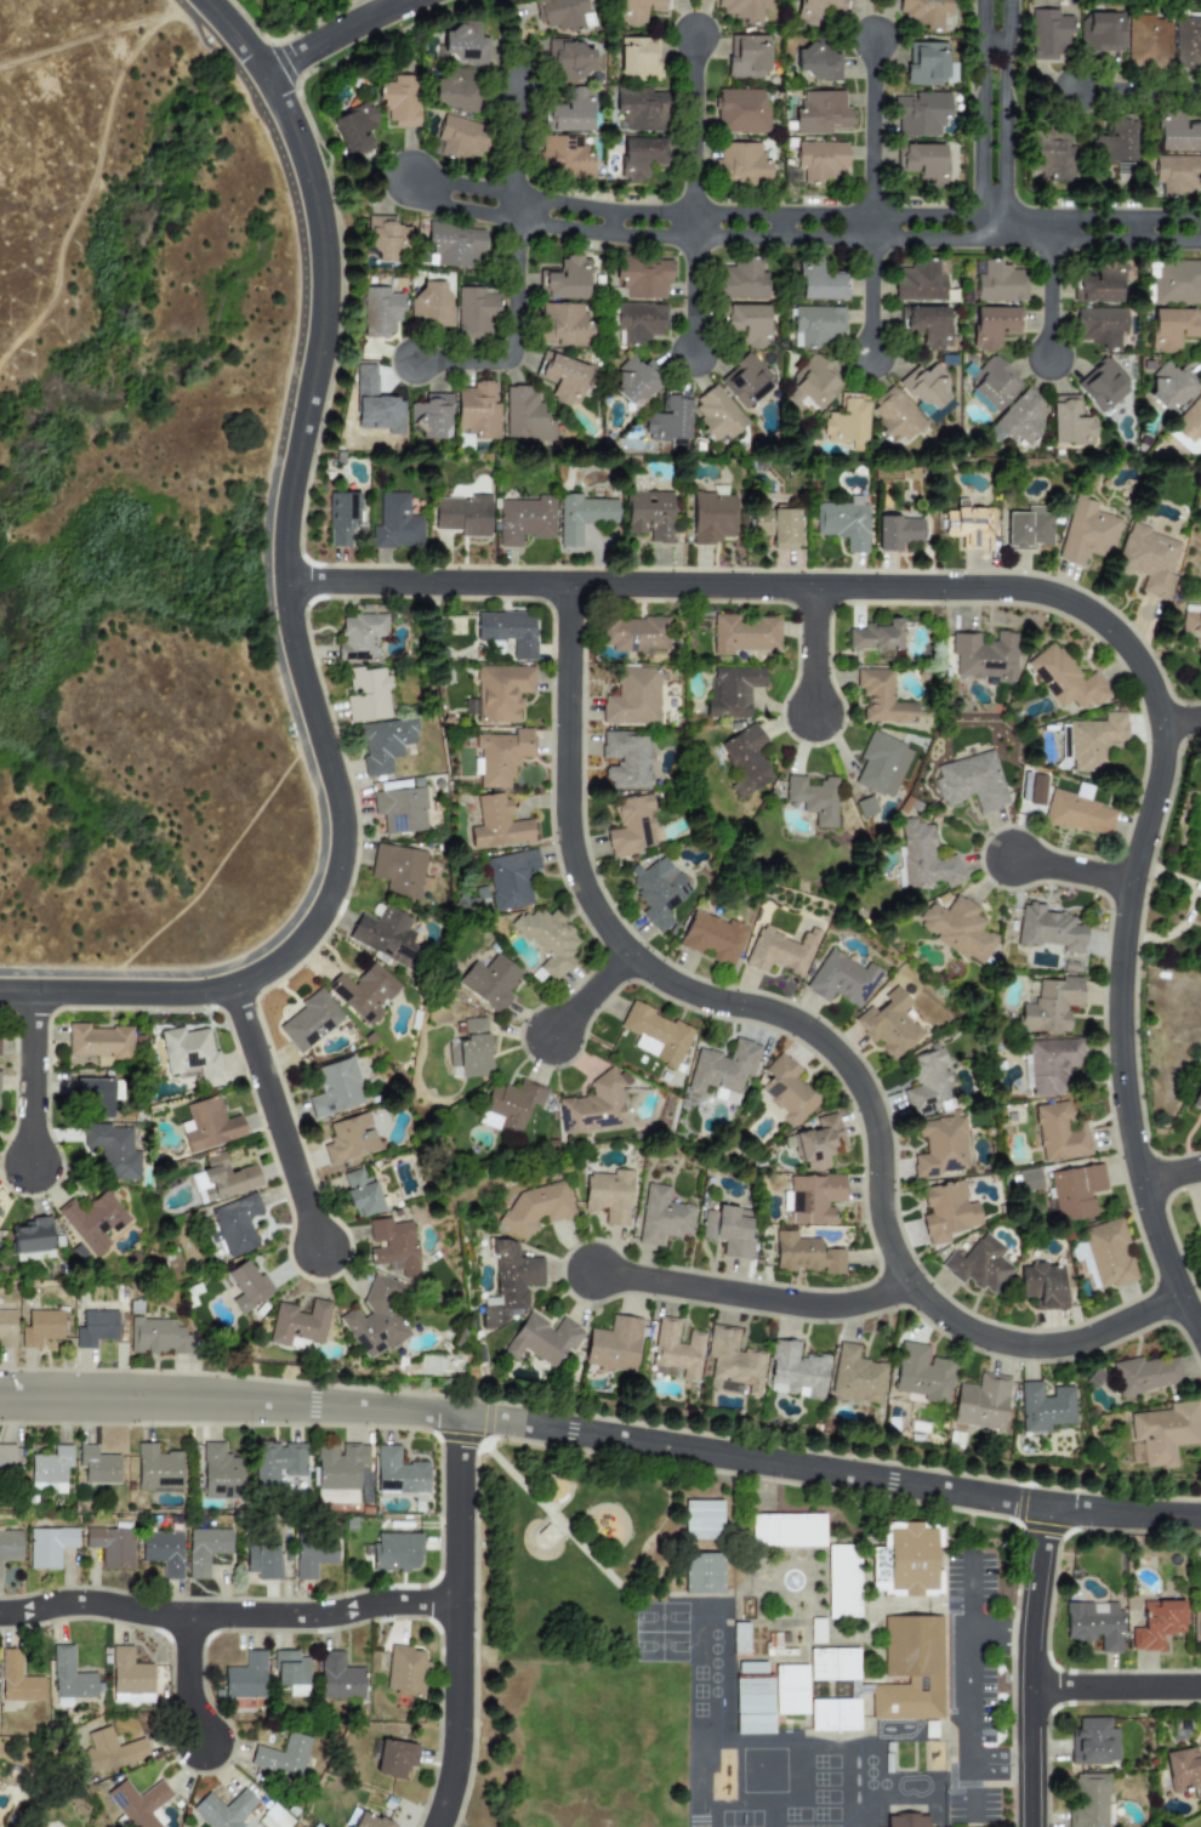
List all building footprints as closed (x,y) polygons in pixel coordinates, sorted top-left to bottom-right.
[(536,22),(541,21),(543,33),(590,23),(585,0),(532,0),(536,22)] [(617,27),(643,28),(643,11),(666,12),(667,0),(618,0),(617,27)] [(767,0),(715,0),(715,13),(742,15),(742,23),(759,23),(759,8),(767,10),(767,0)] [(819,27),(821,12),(844,15),(846,0),(798,0),(796,24),(819,27)] [(949,16),(949,0),(898,0),(898,22),(923,23),(923,29),(940,30),(940,15),(949,16)] [(1030,61),(1065,61),(1065,34),(1070,34),(1070,17),(1057,17),(1057,10),(1030,10),(1030,61)] [(1121,12),(1078,13),(1080,52),(1121,52),(1121,12)] [(1152,15),(1126,15),(1125,68),(1168,68),(1169,22),(1152,21),(1152,15)] [(1200,69),(1200,17),(1174,17),(1173,69),(1200,69)] [(486,38),(477,38),(478,25),(442,24),(440,62),(486,62),(486,38)] [(727,78),(767,78),(767,36),(727,35),(727,78)] [(617,38),(617,80),(655,81),(656,39),(617,38)] [(548,82),(588,84),(590,50),(580,50),(580,41),(548,41),(548,82)] [(945,63),(945,44),(906,42),(905,85),(955,85),(955,63),(945,63)] [(795,44),(793,72),(807,73),(807,80),(838,81),(839,55),(829,55),(830,45),(795,44)] [(477,72),(434,68),(431,107),(473,110),(477,72)] [(416,127),(416,75),(391,75),(391,82),(377,82),(377,110),(388,110),(388,127),(416,127)] [(542,131),(590,132),(591,89),(565,87),(564,104),(543,104),(542,131)] [(615,89),(614,131),(662,132),(665,90),(615,89)] [(767,108),(762,108),(762,89),(715,90),(715,133),(767,133),(767,108)] [(843,91),(801,92),(801,108),(792,108),(792,135),(829,135),(829,130),(850,130),(849,107),(843,107),(843,91)] [(947,95),(890,95),(892,119),(897,119),(897,136),(938,136),(938,125),(941,125),(941,115),(949,115),(947,95)] [(329,119),(343,158),(370,147),(364,132),(377,126),(368,102),(329,119)] [(1182,110),(1155,110),(1156,152),(1200,150),(1200,124),(1182,125),(1182,110)] [(432,153),(480,163),(489,125),(440,115),(432,153)] [(1091,137),(1091,164),(1133,163),(1133,115),(1120,115),(1120,119),(1106,119),(1108,137),(1091,137)] [(1030,130),(1029,177),(1070,178),(1070,131),(1030,130)] [(591,177),(592,154),(582,154),(582,136),(540,135),(540,153),(535,153),(535,176),(591,177)] [(665,138),(620,138),(620,181),(644,181),(644,166),(665,166),(665,138)] [(795,170),(802,170),(801,184),(820,186),(820,178),(846,180),(846,143),(795,142),(795,170)] [(758,144),(718,143),(718,159),(713,159),(712,182),(768,183),(769,156),(758,155),(758,144)] [(894,172),(916,173),(916,187),(943,188),(944,146),(895,143),(894,172)] [(1161,194),(1200,194),(1200,156),(1154,156),(1154,183),(1161,183),(1161,194)] [(394,226),(394,216),(368,216),(366,250),(375,251),(375,262),(402,262),(403,227),(394,226)] [(483,227),(427,224),(426,266),(482,268),(483,227)] [(586,300),(587,257),(558,256),(558,271),(539,271),(537,298),(586,300)] [(732,258),(732,267),(715,267),(716,301),(767,300),(767,273),(758,273),(758,257),(732,258)] [(798,300),(844,300),(844,272),(820,273),(819,257),(797,257),(798,300)] [(665,298),(665,283),(671,281),(671,258),(615,258),(615,280),(622,280),(622,300),(665,298)] [(944,274),(938,274),(938,260),(909,260),(909,272),(893,272),(892,301),(944,301),(944,274)] [(974,301),(1025,302),(1025,268),(998,268),(998,260),(975,260),(974,301)] [(1146,261),(1146,278),(1151,278),(1151,304),(1200,303),(1200,261),(1146,261)] [(1120,302),(1120,262),(1094,262),(1094,275),(1071,275),(1071,302),(1120,302)] [(451,324),(451,280),(412,280),(412,324),(451,324)] [(398,337),(398,295),(388,295),(388,288),(362,286),(362,336),(398,337)] [(456,337),(488,337),(489,318),(494,318),(495,288),(457,288),(456,337)] [(540,303),(539,343),(588,345),(590,304),(540,303)] [(665,304),(616,303),(615,346),(639,346),(639,338),(664,338),(665,304)] [(767,304),(724,306),(724,331),(740,331),(740,347),(767,347),(767,304)] [(791,346),(841,347),(842,308),(792,307),(791,346)] [(947,307),(898,307),(898,335),(921,335),(921,349),(947,349),(947,307)] [(1020,308),(973,307),(972,349),(997,351),(997,334),(1020,334),(1020,308)] [(1125,309),(1076,308),(1075,341),(1093,341),(1092,348),(1117,348),(1117,335),(1125,335),(1125,309)] [(1199,309),(1150,309),(1150,352),(1177,352),(1177,337),(1199,337),(1199,309)] [(534,376),(554,383),(548,398),(574,408),(587,366),(542,351),(534,376)] [(741,410),(774,382),(750,352),(717,380),(741,410)] [(781,398),(797,414),(807,404),(815,412),(843,382),(812,353),(798,366),(806,372),(781,398)] [(1021,383),(990,355),(975,371),(981,376),(968,389),(995,414),(1021,383)] [(612,369),(620,385),(614,388),(624,407),(663,387),(649,361),(637,367),(632,358),(612,369)] [(1075,382),(1095,414),(1131,391),(1109,359),(1075,382)] [(1145,394),(1165,415),(1199,383),(1182,365),(1174,372),(1165,362),(1145,380),(1152,388),(1145,394)] [(895,383),(933,423),(954,403),(941,389),(950,381),(933,363),(923,372),(916,365),(895,383)] [(455,431),(473,431),(473,439),(499,439),(499,404),(495,404),(495,382),(473,382),(473,388),(456,388),(455,431)] [(696,420),(718,445),(746,422),(715,383),(695,400),(699,404),(693,409),(700,417),(696,420)] [(505,386),(505,439),(553,439),(553,420),(545,420),(545,404),(537,404),(537,386),(505,386)] [(895,450),(924,422),(890,386),(867,408),(882,423),(876,429),(895,450)] [(1025,388),(984,433),(995,443),(1003,434),(1021,450),(1037,433),(1034,429),(1051,410),(1025,388)] [(1193,457),(1200,449),(1200,391),(1165,431),(1193,457)] [(687,439),(688,392),(661,392),(661,414),(644,414),(644,438),(687,439)] [(411,439),(449,439),(450,394),(423,393),(423,404),(412,404),(411,439)] [(865,394),(839,393),(839,414),(824,414),(823,440),(864,442),(865,394)] [(1049,397),(1051,445),(1094,445),(1093,419),(1077,419),(1077,395),(1049,397)] [(625,533),(648,534),(648,542),(670,542),(671,493),(626,491),(625,533)] [(326,547),(349,547),(349,527),(357,527),(358,494),(328,493),(326,547)] [(422,547),(422,516),(408,516),(408,493),(378,493),(378,527),(370,527),(370,548),(422,547)] [(691,541),(733,542),(734,494),(691,494),(691,541)] [(459,537),(489,537),(490,495),(469,495),(468,499),(434,499),(433,530),(459,531),(459,537)] [(497,500),(496,547),(519,548),(519,537),(553,539),(553,496),(536,495),(536,501),(497,500)] [(558,546),(579,547),(579,523),(615,523),(616,500),(579,499),(579,495),(559,495),(558,546)] [(815,502),(814,536),(844,536),(844,552),(865,553),(866,496),(848,496),(848,503),(815,502)] [(1057,560),(1081,565),(1085,551),(1110,557),(1120,518),(1093,512),(1095,502),(1071,496),(1057,560)] [(943,536),(962,537),(962,550),(991,551),(992,508),(964,508),(966,501),(955,500),(954,512),(944,511),(943,536)] [(1049,547),(1051,507),(1024,506),(1024,512),(1004,512),(1004,550),(1031,551),(1031,546),(1049,547)] [(797,550),(796,508),(751,510),(752,536),(772,535),(772,551),(797,550)] [(876,551),(899,552),(899,543),(921,545),(921,518),(876,517),(876,551)] [(1183,542),(1127,524),(1112,571),(1127,576),(1128,571),(1144,576),(1138,594),(1162,602),(1183,542)] [(1200,614),(1182,611),(1179,632),(1191,633),(1190,648),(1200,649),(1200,607),(1200,614)] [(474,613),(476,641),(510,641),(511,660),(534,660),(534,617),(522,617),(522,611),(474,613)] [(386,637),(386,615),(337,616),(338,661),(375,660),(375,637),(386,637)] [(778,616),(712,616),(712,655),(733,655),(733,650),(778,650),(778,616)] [(667,619),(599,617),(598,647),(610,647),(610,650),(666,651),(667,619)] [(901,649),(900,619),(886,619),(887,625),(861,626),(861,628),(847,628),(847,650),(901,649)] [(951,633),(950,655),(955,655),(954,678),(1014,681),(1017,632),(995,631),(995,643),(979,642),(980,634),(951,633)] [(1109,693),(1094,671),(1081,681),(1054,642),(1025,662),(1057,710),(1071,699),(1081,712),(1109,693)] [(348,723),(391,718),(385,666),(347,671),(349,695),(345,696),(348,723)] [(519,723),(519,694),(533,694),(533,667),(477,666),(476,722),(519,723)] [(615,667),(615,696),(602,695),(600,724),(658,724),(658,668),(615,667)] [(763,688),(763,667),(707,667),(707,718),(747,718),(749,688),(763,688)] [(915,724),(915,702),(892,702),(892,670),(855,668),(854,689),(864,689),(863,723),(915,724)] [(1125,712),(1103,712),(1103,722),(1068,722),(1069,772),(1103,772),(1103,742),(1125,741),(1125,712)] [(359,724),(365,778),(392,774),(389,758),(403,757),(402,745),(417,744),(414,718),(359,724)] [(772,780),(756,749),(764,744),(753,724),(716,744),(734,779),(727,784),(735,799),(772,780)] [(477,735),(477,758),(472,758),(472,775),(478,775),(478,789),(511,789),(511,767),(518,767),(518,757),(533,757),(531,728),(511,728),(511,735),(477,735)] [(853,785),(892,799),(911,747),(869,732),(858,758),(861,759),(853,785)] [(600,758),(616,759),(616,767),(605,767),(605,789),(649,789),(649,733),(600,733),(600,758)] [(934,765),(938,779),(934,780),(940,807),(973,798),(977,813),(1007,806),(992,751),(934,765)] [(1026,805),(1044,806),(1045,775),(1028,774),(1026,805)] [(835,829),(836,778),(819,777),(819,787),(804,786),(804,777),(784,777),(784,803),(801,803),(801,813),(813,813),(813,828),(835,829)] [(382,833),(426,831),(423,789),(371,791),(372,815),(381,814),(382,833)] [(471,849),(533,841),(530,819),(510,821),(506,792),(474,797),(479,826),(468,827),(471,849)] [(1042,823),(1108,839),(1116,808),(1050,792),(1042,823)] [(609,856),(658,848),(648,795),(613,801),(617,829),(604,831),(609,856)] [(860,819),(875,812),(869,797),(854,804),(860,819)] [(904,887),(944,884),(944,885),(961,884),(959,857),(934,859),(931,821),(899,823),(904,887)] [(425,852),(374,843),(368,878),(386,881),(383,894),(417,900),(425,852)] [(531,905),(525,872),(539,870),(535,849),(484,859),(494,912),(531,905)] [(673,922),(665,911),(691,890),(675,869),(666,875),(654,860),(626,882),(645,907),(638,914),(656,935),(673,922)] [(978,969),(997,940),(981,929),(988,918),(955,896),(944,912),(930,902),(915,926),(978,969)] [(1016,943),(1062,950),(1061,953),(1082,956),(1086,928),(1072,925),(1074,917),(1043,912),(1044,907),(1022,903),(1016,943)] [(551,981),(574,962),(567,955),(581,943),(552,910),(545,917),(533,905),(512,924),(543,960),(537,966),(551,981)] [(346,943),(406,964),(414,946),(409,945),(414,933),(406,929),(411,917),(381,906),(375,921),(357,915),(346,943)] [(732,968),(747,928),(727,920),(725,923),(691,910),(677,945),(696,954),(700,946),(712,951),(710,958),(732,968)] [(742,966),(764,974),(768,964),(802,977),(818,932),(806,927),(801,943),(757,927),(742,966)] [(863,969),(828,949),(804,990),(827,1003),(831,995),(859,1010),(881,972),(867,963),(863,969)] [(473,961),(456,983),(496,1015),(511,997),(505,992),(520,973),(495,952),(483,968),(473,961)] [(399,988),(371,962),(351,984),(337,973),(324,988),(365,1025),(399,988)] [(1068,1033),(1068,1007),(1081,1008),(1081,978),(1061,977),(1061,981),(1037,981),(1036,1005),(1018,1004),(1018,1033),(1068,1033)] [(853,1020),(872,1046),(876,1044),(890,1063),(923,1037),(903,1012),(911,1006),(896,986),(882,997),(887,1003),(875,1012),(871,1006),(853,1020)] [(274,1025),(296,1054),(342,1019),(320,990),(274,1025)] [(631,1049),(675,1068),(691,1029),(628,1002),(617,1028),(636,1036),(631,1049)] [(462,1019),(463,1041),(446,1042),(448,1066),(459,1066),(459,1076),(489,1075),(485,1018),(462,1019)] [(130,1028),(86,1028),(86,1024),(67,1024),(67,1057),(95,1057),(95,1062),(129,1063),(130,1028)] [(165,1074),(198,1069),(200,1088),(221,1086),(216,1051),(210,1052),(206,1029),(181,1032),(181,1028),(159,1030),(165,1074)] [(685,1091),(701,1094),(704,1086),(713,1088),(711,1098),(734,1105),(741,1075),(751,1078),(759,1046),(733,1038),(728,1057),(696,1048),(685,1091)] [(1029,1097),(1068,1096),(1068,1066),(1082,1066),(1082,1040),(1028,1041),(1029,1097)] [(911,1120),(957,1105),(938,1049),(905,1061),(914,1087),(902,1092),(911,1120)] [(799,1071),(779,1052),(761,1070),(769,1077),(751,1097),(787,1132),(818,1102),(793,1077),(799,1071)] [(311,1120),(364,1104),(349,1057),(312,1068),(319,1093),(304,1098),(311,1120)] [(557,1100),(560,1134),(624,1128),(620,1086),(628,1085),(627,1073),(613,1075),(589,1077),(590,1097),(557,1100)] [(110,1080),(72,1078),(72,1105),(81,1105),(81,1117),(110,1119),(110,1080)] [(1188,1110),(1200,1115),(1200,1079),(1188,1110)] [(546,1089),(519,1080),(514,1092),(490,1082),(476,1122),(517,1138),(529,1104),(539,1108),(546,1089)] [(186,1152),(244,1137),(237,1115),(223,1119),(216,1095),(182,1105),(187,1121),(176,1123),(186,1152)] [(1089,1158),(1085,1121),(1072,1123),(1070,1103),(1034,1106),(1040,1163),(1089,1158)] [(376,1149),(364,1111),(324,1125),(330,1143),(319,1146),(325,1166),(376,1149)] [(845,1152),(837,1113),(813,1118),(816,1129),(782,1137),(785,1150),(796,1147),(801,1173),(828,1167),(826,1156),(845,1152)] [(916,1120),(917,1138),(925,1138),(925,1155),(912,1156),(913,1175),(966,1174),(965,1119),(916,1120)] [(135,1179),(135,1126),(81,1126),(81,1148),(98,1148),(98,1180),(135,1179)] [(258,1186),(252,1165),(227,1172),(221,1152),(200,1159),(204,1169),(197,1172),(198,1174),(188,1177),(197,1203),(258,1186)] [(1096,1218),(1092,1193),(1106,1191),(1102,1165),(1049,1172),(1056,1223),(1096,1218)] [(1016,1173),(1021,1193),(1042,1188),(1037,1168),(1016,1173)] [(340,1173),(349,1218),(380,1212),(372,1177),(362,1179),(359,1169),(340,1173)] [(630,1171),(611,1169),(611,1174),(585,1173),(582,1210),(604,1211),(603,1225),(628,1226),(630,1171)] [(834,1225),(834,1204),(844,1204),(844,1178),(790,1177),(789,1225),(834,1225)] [(524,1241),(533,1230),(530,1218),(543,1216),(545,1223),(573,1217),(564,1180),(518,1193),(494,1226),(524,1241)] [(926,1247),(950,1243),(948,1233),(981,1228),(977,1202),(966,1204),(963,1182),(920,1189),(924,1213),(921,1213),(926,1247)] [(637,1245),(659,1247),(661,1235),(689,1239),(693,1206),(666,1202),(668,1186),(645,1183),(637,1245)] [(91,1258),(112,1242),(108,1236),(127,1220),(104,1190),(80,1208),(70,1197),(55,1211),(91,1258)] [(204,1210),(220,1259),(255,1248),(245,1218),(260,1213),(254,1194),(204,1210)] [(753,1211),(716,1206),(716,1212),(704,1211),(700,1239),(723,1242),(721,1257),(746,1260),(753,1211)] [(8,1223),(12,1254),(52,1250),(47,1218),(8,1223)] [(410,1222),(388,1224),(388,1218),(365,1220),(368,1242),(381,1241),(382,1247),(365,1248),(368,1265),(385,1264),(385,1270),(398,1270),(399,1280),(416,1279),(410,1222)] [(1081,1230),(1099,1291),(1137,1280),(1119,1219),(1081,1230)] [(843,1250),(820,1250),(820,1239),(796,1240),(796,1232),(775,1232),(775,1271),(822,1271),(822,1276),(843,1276),(843,1250)] [(939,1266),(960,1286),(968,1277),(991,1298),(1015,1272),(999,1257),(1004,1251),(984,1233),(960,1259),(952,1252),(939,1266)] [(541,1257),(514,1258),(514,1240),(490,1241),(493,1297),(479,1298),(479,1328),(490,1328),(507,1320),(507,1316),(518,1316),(518,1309),(524,1309),(524,1286),(541,1285),(541,1257)] [(1084,1242),(1070,1246),(1073,1261),(1081,1259),(1089,1290),(1095,1288),(1084,1242)] [(237,1296),(228,1300),(237,1315),(272,1293),(261,1274),(255,1277),(244,1259),(223,1273),(237,1296)] [(1066,1310),(1066,1289),(1062,1289),(1061,1265),(1019,1266),(1020,1299),(1033,1299),(1034,1311),(1066,1310)] [(364,1361),(408,1334),(391,1309),(399,1284),(370,1274),(360,1303),(366,1314),(359,1319),(352,1308),(336,1317),(364,1361)] [(274,1303),(267,1343),(286,1347),(289,1337),(321,1343),(329,1303),(309,1299),(306,1315),(295,1313),(296,1307),(274,1303)] [(61,1311),(27,1310),(25,1327),(21,1327),(19,1348),(39,1349),(39,1339),(61,1339),(61,1311)] [(13,1349),(15,1311),(0,1311),(0,1348),(13,1349)] [(74,1348),(93,1349),(93,1339),(115,1341),(116,1311),(81,1311),(81,1327),(75,1327),(74,1348)] [(501,1354),(514,1362),(522,1350),(553,1370),(565,1349),(570,1353),(584,1331),(559,1316),(552,1328),(525,1311),(501,1354)] [(632,1373),(641,1320),(610,1315),(608,1332),(588,1328),(582,1365),(632,1373)] [(702,1333),(687,1331),(685,1344),(675,1343),(678,1320),(656,1316),(650,1367),(654,1367),(654,1370),(666,1371),(666,1373),(678,1374),(677,1381),(696,1382),(702,1333)] [(127,1353),(186,1356),(186,1327),(172,1327),(173,1320),(129,1317),(127,1353)] [(758,1398),(764,1354),(734,1349),(738,1330),(708,1325),(704,1358),(713,1359),(710,1389),(744,1394),(744,1395),(758,1398)] [(827,1358),(797,1355),(798,1343),(772,1339),(765,1391),(823,1399),(827,1358)] [(928,1347),(900,1342),(892,1391),(923,1396),(923,1401),(946,1405),(954,1362),(927,1358),(928,1347)] [(830,1398),(881,1404),(884,1364),(855,1360),(858,1345),(836,1343),(830,1398)] [(1111,1365),(1117,1396),(1182,1384),(1176,1354),(1111,1365)] [(1001,1432),(1009,1378),(979,1373),(977,1387),(956,1384),(951,1424),(1001,1432)] [(1019,1383),(1020,1433),(1048,1432),(1048,1425),(1074,1424),(1072,1387),(1051,1388),(1051,1398),(1040,1398),(1040,1382),(1019,1383)] [(1127,1413),(1131,1468),(1176,1465),(1174,1446),(1199,1445),(1196,1401),(1167,1402),(1167,1411),(1127,1413)] [(201,1499),(232,1498),(232,1487),(241,1487),(241,1456),(222,1456),(222,1442),(201,1442),(201,1499)] [(12,1474),(12,1444),(0,1444),(0,1474),(12,1474)] [(135,1490),(180,1491),(181,1453),(155,1452),(155,1444),(136,1444),(135,1490)] [(304,1444),(254,1444),(254,1487),(277,1487),(277,1475),(304,1475),(304,1444)] [(358,1490),(358,1467),(365,1467),(366,1445),(338,1444),(338,1447),(317,1446),(315,1489),(358,1490)] [(29,1482),(64,1482),(64,1468),(70,1468),(69,1445),(52,1445),(52,1455),(29,1455),(29,1482)] [(76,1469),(82,1469),(82,1484),(118,1484),(118,1456),(95,1455),(95,1446),(78,1445),(76,1469)] [(375,1492),(426,1493),(427,1463),(398,1462),(399,1446),(376,1445),(375,1492)] [(719,1520),(688,1520),(688,1501),(719,1501),(719,1520)] [(779,1541),(756,1541),(756,1513),(780,1513),(779,1541)] [(803,1541),(779,1541),(780,1513),(803,1513),(803,1541)] [(803,1541),(803,1513),(827,1514),(827,1542),(803,1541)] [(688,1520),(719,1520),(719,1541),(688,1541),(688,1520)] [(945,1522),(945,1549),(937,1549),(937,1570),(945,1570),(944,1597),(921,1597),(921,1592),(910,1592),(910,1597),(887,1597),(887,1592),(875,1592),(875,1547),(887,1547),(887,1522),(945,1522)] [(84,1548),(99,1548),(101,1570),(132,1570),(131,1526),(84,1526),(84,1548)] [(58,1570),(58,1548),(76,1548),(76,1529),(28,1529),(28,1569),(58,1570)] [(207,1580),(207,1554),(229,1554),(229,1530),(188,1529),(187,1580),(207,1580)] [(21,1561),(21,1532),(0,1532),(0,1561),(21,1561)] [(141,1563),(161,1563),(161,1581),(181,1581),(181,1532),(141,1532),(141,1563)] [(371,1571),(420,1571),(420,1533),(376,1533),(376,1543),(371,1543),(371,1571)] [(295,1581),(315,1581),(315,1564),(335,1564),(336,1539),(296,1539),(295,1581)] [(860,1566),(829,1566),(830,1542),(861,1543),(860,1566)] [(246,1572),(256,1572),(256,1580),(279,1580),(278,1546),(245,1547),(246,1572)] [(687,1552),(723,1552),(723,1590),(687,1590),(687,1552)] [(860,1590),(829,1590),(829,1566),(860,1566),(860,1590)] [(829,1590),(860,1590),(860,1615),(829,1613),(829,1590)] [(1129,1651),(1162,1651),(1162,1634),(1183,1634),(1183,1601),(1142,1601),(1142,1628),(1129,1628),(1129,1651)] [(1120,1652),(1120,1603),(1064,1604),(1065,1640),(1099,1640),(1099,1654),(1120,1652)] [(1191,1612),(1191,1650),(1200,1649),(1200,1612),(1191,1612)] [(941,1717),(876,1715),(877,1685),(912,1685),(912,1675),(892,1675),(892,1616),(943,1616),(941,1717)] [(747,1655),(747,1623),(732,1623),(730,1655),(747,1655)] [(98,1673),(73,1673),(72,1645),(52,1645),(53,1697),(98,1697),(98,1673)] [(110,1694),(152,1694),(152,1664),(131,1663),(131,1646),(112,1646),(110,1694)] [(385,1692),(421,1696),(426,1650),(389,1646),(385,1692)] [(836,1678),(812,1678),(812,1646),(836,1646),(836,1678)] [(836,1678),(836,1646),(859,1646),(859,1678),(836,1678)] [(0,1650),(1,1702),(42,1701),(42,1677),(21,1678),(21,1649),(0,1650)] [(264,1651),(244,1650),(244,1668),(223,1667),(223,1697),(263,1698),(264,1651)] [(307,1658),(297,1658),(297,1651),(274,1651),(275,1685),(289,1685),(289,1697),(307,1697),(307,1658)] [(363,1667),(342,1667),(342,1651),(320,1651),(319,1698),(363,1698),(363,1667)] [(806,1691),(778,1691),(779,1667),(806,1667),(806,1691)] [(772,1695),(740,1695),(740,1674),(773,1675),(772,1695)] [(778,1691),(806,1691),(806,1714),(778,1714),(778,1691)] [(772,1714),(740,1714),(740,1695),(772,1695),(772,1714)] [(837,1729),(813,1728),(814,1696),(837,1696),(837,1729)] [(837,1729),(837,1696),(861,1697),(861,1729),(837,1729)] [(740,1714),(772,1714),(772,1735),(740,1735),(740,1714)] [(1072,1764),(1117,1764),(1117,1729),(1109,1729),(1109,1717),(1071,1718),(1072,1764)] [(148,1757),(143,1738),(115,1747),(109,1726),(82,1735),(95,1772),(148,1757)] [(249,1766),(300,1778),(309,1737),(286,1732),(281,1752),(254,1746),(249,1766)] [(403,1778),(404,1766),(415,1768),(417,1745),(378,1740),(375,1775),(403,1778)] [(1200,1800),(1200,1770),(1197,1770),(1194,1748),(1162,1753),(1169,1793),(1197,1788),(1199,1800),(1200,1800)] [(1106,1774),(1075,1775),(1075,1809),(1066,1809),(1067,1826),(1108,1826),(1106,1774)] [(125,1780),(106,1793),(129,1826),(159,1826),(149,1812),(172,1797),(161,1781),(137,1797),(125,1780)] [(243,1826),(238,1822),(257,1803),(243,1788),(223,1808),(207,1792),(190,1810),(207,1826),(242,1826),(243,1826)] [(394,1826),(358,1810),(350,1826),(394,1826)] [(930,1814),(930,1826),(888,1826),(888,1814),(930,1814)]
